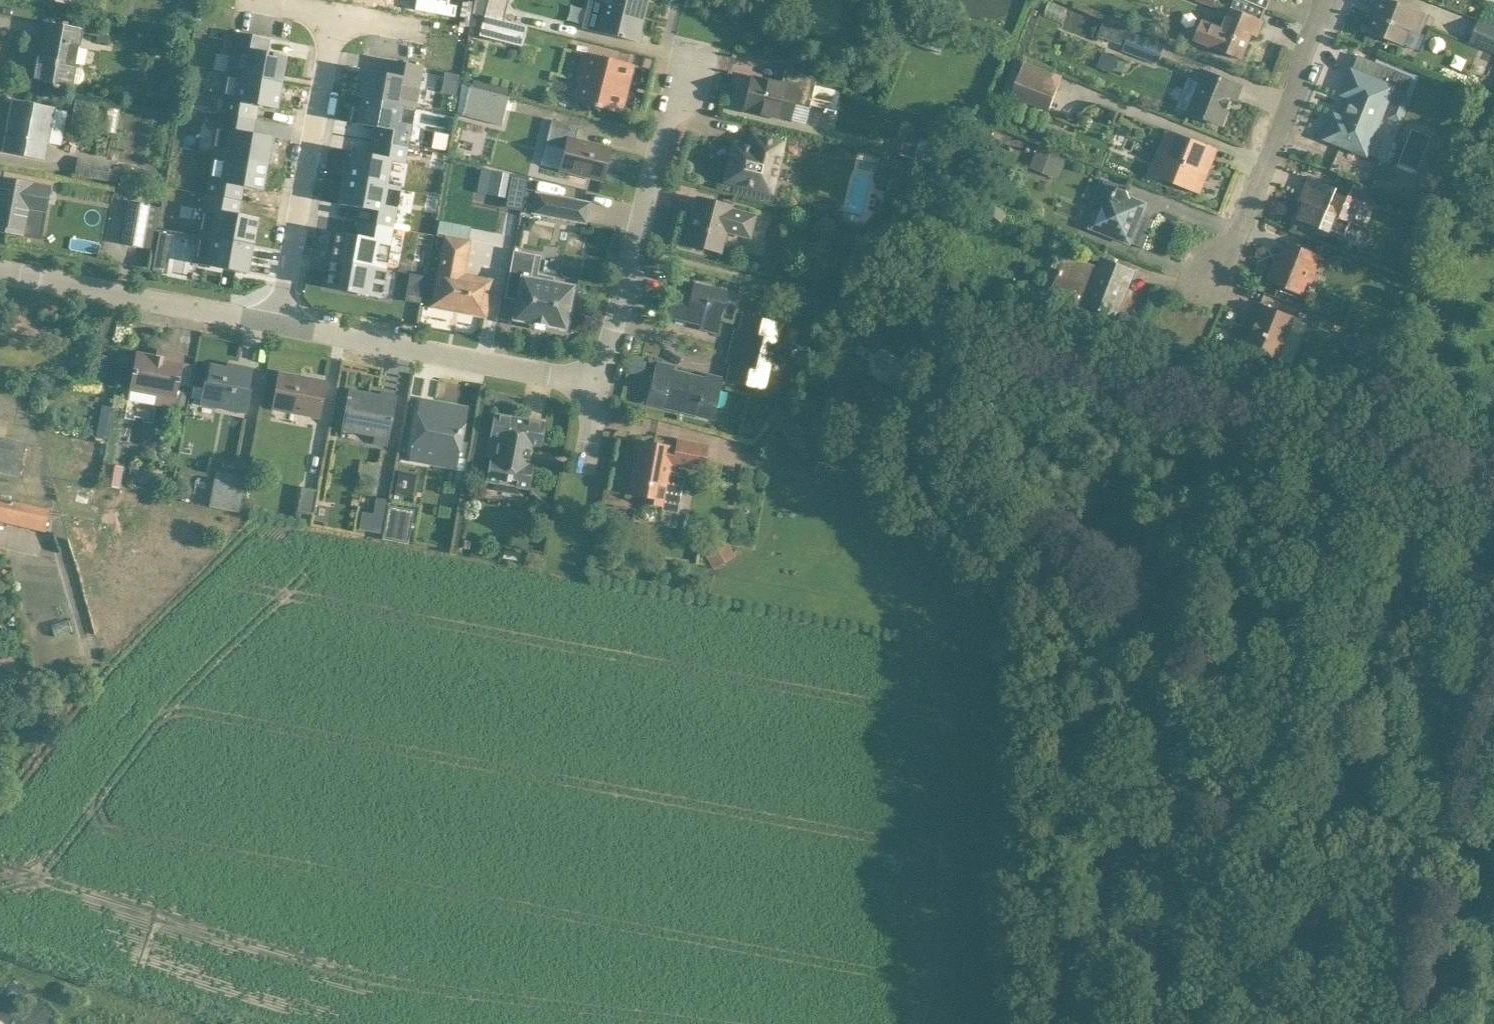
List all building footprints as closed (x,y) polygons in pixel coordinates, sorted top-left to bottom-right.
[(77,10),(79,0),(28,0),(28,1),(77,10)] [(415,10),(454,17),(455,8),(447,7),(448,0),(416,0),(415,10)] [(470,33),(521,46),(526,28),(503,22),(509,0),(477,0),(470,33)] [(646,0),(595,0),(608,3),(603,27),(638,35),(646,0)] [(1218,0),(1193,0),(1214,9),(1218,0)] [(1414,47),(1428,12),(1397,0),(1380,0),(1369,29),(1414,47)] [(1247,60),(1265,20),(1229,4),(1222,22),(1203,14),(1193,36),(1247,60)] [(1493,48),(1493,15),(1482,11),(1471,39),(1493,48)] [(30,83),(71,91),(82,32),(41,25),(30,83)] [(1086,27),(1081,45),(1108,51),(1112,34),(1086,27)] [(269,38),(233,32),(226,73),(282,83),(286,56),(267,53),(269,38)] [(614,107),(624,60),(583,51),(572,98),(614,107)] [(366,70),(360,97),(415,107),(423,67),(387,60),(384,73),(366,70)] [(1223,127),(1243,84),(1201,65),(1181,108),(1223,127)] [(1321,137),(1368,156),(1397,84),(1350,65),(1339,93),(1347,96),(1340,113),(1332,110),(1321,137)] [(226,73),(219,113),(255,120),(257,106),(277,109),(282,83),(226,73)] [(801,90),(747,74),(740,101),(793,116),(801,90)] [(457,115),(494,116),(495,87),(458,86),(457,115)] [(375,128),(372,141),(408,147),(415,107),(360,97),(355,124),(375,128)] [(0,155),(43,164),(54,109),(12,100),(0,155)] [(219,113),(212,154),(267,164),(272,137),(252,133),(255,120),(219,113)] [(600,178),(608,144),(575,137),(578,123),(550,117),(544,146),(560,149),(555,168),(600,178)] [(1149,173),(1201,191),(1217,146),(1165,127),(1149,173)] [(730,140),(721,181),(769,192),(781,137),(750,130),(747,144),(730,140)] [(350,152),(345,178),(389,186),(393,162),(405,164),(408,147),(372,141),(370,155),(350,152)] [(212,154),(205,195),(240,201),(243,187),(263,191),(267,164),(212,154)] [(61,173),(87,178),(90,161),(64,156),(61,173)] [(466,195),(492,196),(492,207),(512,208),(513,170),(467,169),(466,195)] [(1091,228),(1143,246),(1153,217),(1143,214),(1148,199),(1128,192),(1130,187),(1100,176),(1092,198),(1101,201),(1091,228)] [(1345,232),(1348,220),(1361,224),(1371,197),(1308,176),(1295,215),(1345,232)] [(360,209),(358,222),(393,228),(399,188),(389,186),(345,178),(340,205),(360,209)] [(40,242),(49,187),(0,179),(0,235),(40,242)] [(537,186),(533,207),(585,218),(589,196),(537,186)] [(754,207),(693,194),(682,242),(717,250),(722,229),(748,235),(754,207)] [(205,195),(198,235),(253,245),(257,218),(238,215),(240,201),(205,195)] [(128,196),(120,241),(141,245),(149,200),(128,196)] [(393,228),(358,222),(355,236),(336,232),(331,259),(386,269),(393,228)] [(466,236),(442,233),(431,302),(481,310),(486,281),(460,277),(466,236)] [(253,245),(198,235),(193,263),(248,273),(253,245)] [(1268,280),(1310,296),(1325,255),(1283,240),(1268,280)] [(1116,318),(1135,271),(1075,247),(1056,294),(1116,318)] [(508,318),(566,328),(574,279),(536,272),(539,254),(511,249),(504,291),(513,292),(508,318)] [(331,259),(326,287),(381,297),(386,269),(331,259)] [(677,289),(671,315),(717,325),(725,288),(698,282),(695,293),(677,289)] [(1241,339),(1279,355),(1296,315),(1257,299),(1241,339)] [(742,311),(734,346),(769,354),(777,319),(742,311)] [(183,353),(136,345),(129,390),(176,398),(183,353)] [(734,346),(727,381),(762,389),(769,354),(734,346)] [(250,364),(206,356),(197,403),(242,412),(250,364)] [(644,403),(677,411),(687,367),(653,360),(644,403)] [(677,411),(710,418),(720,375),(687,367),(677,411)] [(324,377),(275,369),(268,410),(318,417),(324,377)] [(392,393),(352,387),(344,432),(385,438),(392,393)] [(464,404),(417,396),(406,459),(454,466),(464,404)] [(87,402),(84,436),(95,436),(98,403),(87,402)] [(544,413),(495,404),(491,434),(501,436),(499,453),(489,451),(484,477),(530,485),(534,460),(525,458),(528,441),(540,443),(544,413)] [(637,433),(624,494),(657,502),(666,462),(694,468),(699,446),(637,433)] [(0,436),(0,462),(24,467),(29,442),(0,436)] [(241,464),(214,459),(208,497),(235,501),(241,464)] [(287,485),(286,506),(304,507),(305,485),(287,485)] [(420,496),(394,491),(387,530),(414,534),(420,496)] [(49,507),(0,495),(0,520),(43,531),(49,507)]
